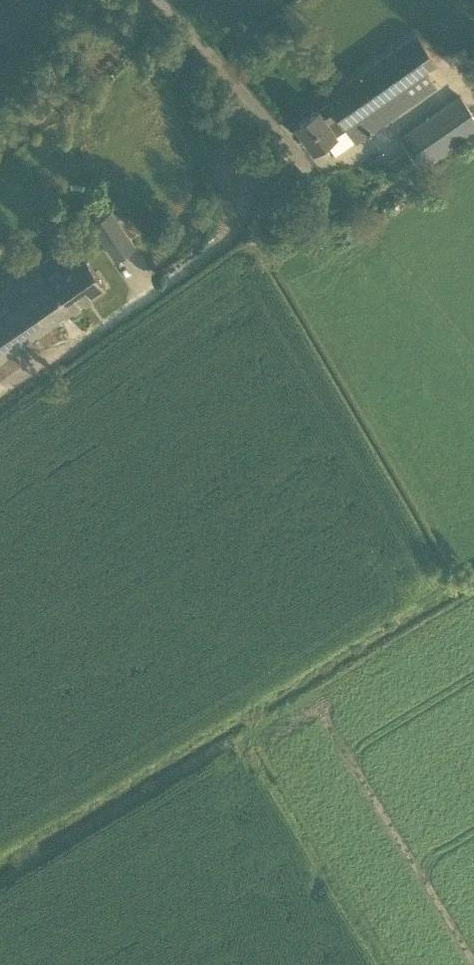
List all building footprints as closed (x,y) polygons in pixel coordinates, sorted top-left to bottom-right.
[(416,33),(332,92),(335,97),(319,108),(318,107),(295,123),(313,149),(326,140),(335,153),(355,140),(356,141),(415,100),(404,84),(436,62),(416,33)] [(421,167),(473,130),(473,116),(460,96),(400,137),(421,167)] [(90,222),(104,242),(116,258),(135,244),(102,197),(86,208),(94,220),(90,222)] [(47,278),(69,310),(84,300),(83,298),(87,295),(89,297),(105,286),(84,254),(79,257),(71,245),(45,263),(43,261),(27,272),(36,286),(47,278)] [(69,310),(47,278),(36,286),(27,272),(17,279),(27,293),(9,305),(0,291),(0,359),(69,310)]
